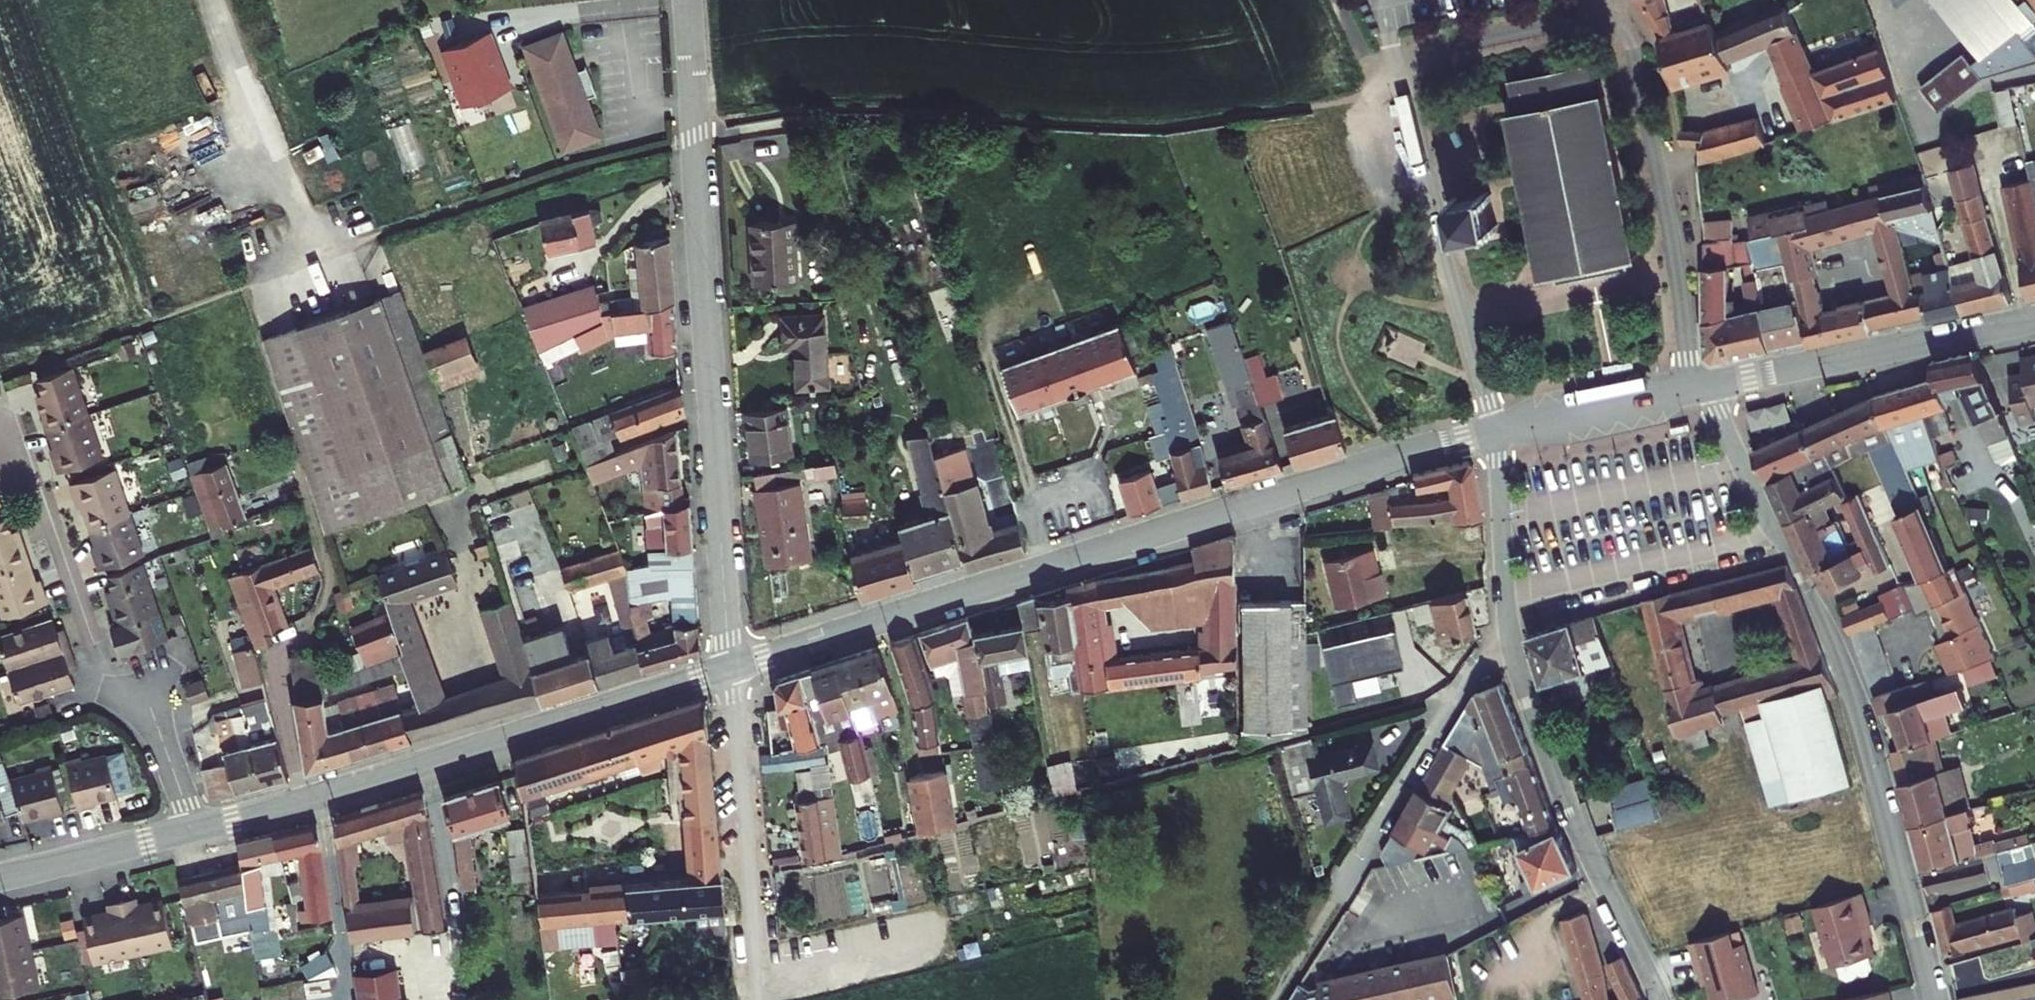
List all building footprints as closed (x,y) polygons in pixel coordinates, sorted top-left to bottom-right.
[(1804,88),(1776,19),(1706,40),(1703,33),(1679,39),(1659,0),(1626,10),(1653,54),(1665,99),(1737,78),(1735,71),(1763,59),(1797,145),(1891,116),(1874,67),(1804,88)] [(1896,9),(1909,0),(1893,0),(1896,9)] [(1970,43),(1974,40),(1986,54),(1981,58),(1973,64),(1964,54),(1922,87),(1942,111),(1984,77),(2034,63),(2034,0),(1937,0),(1970,43)] [(446,48),(467,104),(510,88),(500,62),(496,63),(492,54),(495,53),(487,32),(446,48)] [(548,39),(517,52),(530,85),(526,87),(537,115),(541,113),(555,149),(587,136),(574,101),(585,97),(574,70),(563,74),(548,39)] [(1974,40),(1970,43),(1981,58),(1986,54),(1974,40)] [(1555,273),(1627,258),(1636,256),(1603,96),(1596,98),(1593,83),(1589,67),(1513,83),(1516,99),(1520,114),(1512,115),(1545,275),(1555,273)] [(1596,98),(1603,96),(1600,82),(1593,83),(1596,98)] [(2022,105),(2034,104),(2034,86),(1997,88),(1999,123),(2023,122),(2022,105)] [(1512,115),(1520,114),(1516,99),(1509,101),(1512,115)] [(1751,134),(1698,148),(1693,179),(1759,158),(1751,134)] [(1711,273),(1700,274),(1704,321),(1699,326),(1701,360),(1709,367),(1805,346),(1807,351),(1866,338),(1866,336),(1922,322),(1923,326),(2008,307),(1957,142),(1909,157),(1919,185),(1744,234),(1744,243),(1778,237),(1794,301),(1775,304),(1776,310),(1728,320),(1724,272),(1720,273),(1720,269),(1711,269),(1711,273)] [(2005,188),(2030,300),(2034,299),(2034,161),(2029,163),(2033,180),(2005,188)] [(1720,183),(1693,187),(1696,262),(1727,256),(1720,183)] [(1457,199),(1451,200),(1452,203),(1448,204),(1450,210),(1454,209),(1460,233),(1457,233),(1458,239),(1461,238),(1462,241),(1467,240),(1466,237),(1491,231),(1492,234),(1497,233),(1496,230),(1499,230),(1498,225),(1495,225),(1489,201),(1492,200),(1491,194),(1488,195),(1488,193),(1483,194),(1483,196),(1458,202),(1457,199)] [(533,228),(479,238),(489,266),(584,248),(578,214),(532,222),(533,228)] [(744,222),(748,281),(790,280),(785,219),(744,222)] [(665,310),(659,242),(630,247),(637,319),(588,325),(589,335),(579,305),(511,322),(527,365),(575,344),(580,351),(600,341),(633,337),(636,365),(666,362),(663,338),(662,310),(665,310)] [(1629,270),(1627,258),(1555,273),(1557,285),(1629,270)] [(596,271),(582,272),(585,298),(599,295),(596,271)] [(1782,279),(1769,281),(1770,291),(1778,291),(1779,298),(1785,296),(1782,279)] [(390,294),(286,326),(347,521),(455,487),(390,294)] [(820,313),(779,316),(781,343),(792,343),(795,383),(825,381),(820,313)] [(1111,322),(991,364),(1007,409),(1128,363),(1111,322)] [(439,393),(483,376),(467,336),(424,353),(439,393)] [(1169,350),(1142,359),(1171,448),(1198,439),(1169,350)] [(1963,392),(1996,460),(2002,463),(2019,457),(2002,411),(1990,388),(1979,351),(1934,362),(1938,377),(1941,387),(1945,398),(1963,392)] [(2016,363),(2019,378),(2004,381),(2015,428),(2032,424),(2028,410),(2034,408),(2034,359),(2016,363)] [(43,459),(48,474),(93,458),(63,369),(29,380),(33,394),(28,396),(49,456),(43,459)] [(1221,456),(1212,458),(1222,491),(1282,475),(1258,414),(1304,400),(1297,378),(1290,380),(1288,374),(1226,392),(1232,412),(1240,409),(1246,426),(1237,428),(1245,457),(1223,463),(1221,456)] [(1941,387),(1938,377),(1875,396),(1885,426),(1892,441),(1905,469),(1940,459),(1938,455),(1932,437),(1925,416),(1924,414),(1948,407),(1945,398),(1941,387)] [(1875,396),(1838,413),(1857,455),(1874,449),(1892,441),(1885,426),(1875,396)] [(674,427),(669,404),(555,437),(573,489),(634,473),(635,504),(641,503),(641,518),(673,513),(667,444),(586,466),(583,452),(674,427)] [(782,406),(741,412),(749,455),(789,450),(782,406)] [(1304,431),(1282,437),(1295,473),(1342,460),(1326,410),(1300,418),(1304,431)] [(1945,410),(1925,416),(1932,437),(1952,430),(1945,410)] [(1838,413),(1803,429),(1815,457),(1826,452),(1834,467),(1854,456),(1857,455),(1838,413)] [(1826,452),(1815,457),(1803,429),(1754,452),(1768,483),(1794,471),(1802,491),(1837,475),(1834,467),(1826,452)] [(905,544),(853,558),(861,601),(917,586),(916,580),(962,566),(964,571),(1021,556),(1015,529),(983,536),(960,452),(931,460),(925,441),(910,446),(929,519),(901,529),(905,544)] [(1881,464),(1899,457),(1892,441),(1874,449),(1881,464)] [(1194,443),(1163,450),(1178,504),(1208,495),(1194,443)] [(1951,450),(1938,455),(1940,459),(1943,468),(1956,463),(1951,450)] [(1881,464),(1902,514),(1929,502),(1927,494),(1917,498),(1905,469),(1899,457),(1881,464)] [(831,458),(754,470),(772,569),(813,562),(801,488),(836,481),(831,458)] [(1388,491),(1364,497),(1372,533),(1398,531),(1398,527),(1446,522),(1446,528),(1473,526),(1464,466),(1410,478),(1410,484),(1413,494),(1390,500),(1388,491)] [(220,467),(182,481),(185,491),(192,488),(207,528),(239,517),(220,467)] [(84,559),(90,576),(137,559),(107,469),(60,484),(66,500),(71,498),(90,557),(84,559)] [(1847,509),(1851,519),(1866,512),(1865,509),(1860,499),(1858,495),(1849,500),(1837,475),(1802,491),(1794,471),(1768,483),(1786,523),(1811,512),(1818,528),(1831,522),(1824,508),(1837,502),(1841,512),(1847,509)] [(1150,474),(1120,481),(1128,518),(1159,510),(1150,474)] [(1944,486),(1950,484),(1947,476),(1941,479),(1944,486)] [(1864,490),(1858,493),(1858,495),(1860,499),(1867,496),(1864,490)] [(1865,509),(1871,507),(1867,496),(1860,499),(1865,509)] [(1902,514),(1895,517),(1923,580),(1932,576),(1949,569),(1925,516),(1932,514),(1929,502),(1902,514)] [(877,504),(843,513),(849,537),(882,525),(877,504)] [(1866,512),(1868,516),(1874,513),(1871,507),(1865,509),(1866,512)] [(1988,519),(1989,509),(1969,507),(1968,517),(1988,519)] [(1817,572),(1828,592),(1862,576),(1862,578),(1890,566),(1868,516),(1866,512),(1851,519),(1860,540),(1848,545),(1837,521),(1831,524),(1831,522),(1818,528),(1811,512),(1786,523),(1810,576),(1817,572)] [(703,656),(691,514),(645,519),(651,566),(617,573),(599,526),(587,530),(594,557),(559,569),(567,590),(602,578),(618,631),(588,641),(590,649),(573,656),(565,633),(519,646),(506,606),(474,617),(495,679),(444,696),(414,605),(451,593),(442,565),(376,587),(418,713),(401,717),(394,679),(384,681),(391,720),(333,735),(323,653),(294,657),(308,774),(643,670),(645,674),(703,656)] [(37,607),(33,592),(27,594),(7,532),(2,534),(0,529),(0,619),(37,607)] [(1959,538),(1964,547),(1972,543),(1968,534),(1959,538)] [(1041,654),(1045,672),(1059,669),(1056,674),(1061,699),(1231,668),(1227,540),(1183,553),(1185,567),(1085,587),(1084,584),(1056,594),(1058,605),(1031,610),(1025,604),(1009,608),(1013,632),(964,644),(959,625),(881,650),(899,715),(909,763),(931,759),(924,714),(915,680),(948,670),(983,824),(1001,820),(983,737),(1003,732),(994,681),(1021,675),(1018,658),(1041,654)] [(234,694),(255,686),(246,657),(262,651),(259,641),(286,631),(272,583),(305,572),(300,556),(219,583),(241,645),(220,652),(234,694)] [(117,657),(158,642),(137,579),(153,573),(149,558),(135,567),(100,578),(104,593),(97,596),(108,629),(100,632),(107,653),(117,657)] [(1359,562),(1316,571),(1325,610),(1368,600),(1359,562)] [(1786,565),(1645,601),(1683,750),(1709,742),(1705,725),(1726,719),(1724,712),(1742,707),(1771,805),(1852,784),(1828,699),(1838,695),(1786,565)] [(1962,582),(1974,576),(1968,565),(1957,570),(1962,582)] [(1949,569),(1932,576),(1943,602),(1939,604),(1933,606),(1916,613),(1917,615),(1930,610),(1946,639),(1939,642),(1952,672),(1964,668),(1990,660),(1949,569)] [(1978,585),(1987,582),(1984,574),(1975,577),(1978,585)] [(1939,604),(1943,602),(1932,576),(1923,580),(1905,585),(1914,608),(1916,613),(1933,606),(1939,604)] [(1905,585),(1881,595),(1883,601),(1890,618),(1914,608),(1905,585)] [(1431,600),(1412,604),(1416,622),(1436,617),(1440,638),(1475,630),(1466,591),(1431,599),(1431,600)] [(1849,634),(1890,618),(1883,601),(1843,617),(1849,634)] [(1238,745),(1237,754),(1303,736),(1299,606),(1233,610),(1234,625),(1239,624),(1242,744),(1238,745)] [(1314,630),(1331,704),(1393,689),(1389,670),(1401,667),(1388,612),(1314,630)] [(1612,663),(1596,615),(1529,636),(1544,684),(1612,663)] [(0,635),(0,691),(6,709),(62,690),(59,676),(63,675),(52,634),(46,635),(41,622),(0,635)] [(767,683),(783,751),(805,746),(800,727),(841,716),(846,731),(869,727),(868,722),(888,716),(869,653),(767,683)] [(1997,675),(1990,660),(1964,668),(1969,684),(1997,675)] [(1935,738),(1952,732),(1945,712),(1968,705),(1961,686),(1933,695),(1928,680),(1872,698),(1878,714),(1891,710),(1904,748),(1935,738)] [(190,683),(170,689),(176,708),(196,703),(190,683)] [(1497,780),(1509,775),(1508,773),(1533,764),(1501,683),(1476,692),(1429,771),(1451,793),(1472,759),(1465,755),(1473,736),(1494,791),(1501,788),(1497,780)] [(694,704),(498,768),(507,809),(628,767),(629,780),(651,773),(651,760),(669,754),(686,886),(526,906),(536,965),(610,955),(607,931),(696,921),(700,941),(723,938),(694,704)] [(285,781),(262,708),(232,717),(233,724),(206,733),(217,770),(198,776),(206,806),(285,781)] [(760,710),(765,755),(773,754),(767,709),(760,710)] [(1951,814),(1971,807),(1960,766),(1944,770),(1935,738),(1904,748),(1892,752),(1911,825),(1951,814)] [(831,747),(845,815),(870,811),(856,741),(831,747)] [(1310,743),(1272,753),(1290,812),(1312,805),(1320,831),(1342,823),(1332,787),(1369,775),(1361,751),(1318,765),(1310,743)] [(92,749),(50,758),(65,816),(84,811),(83,807),(105,802),(92,749)] [(8,814),(14,828),(35,821),(36,824),(53,819),(36,764),(0,776),(0,817),(8,814)] [(1509,775),(1529,832),(1555,825),(1533,764),(1508,773),(1509,775)] [(1451,793),(1429,771),(1382,853),(1388,864),(1416,858),(1421,848),(1428,852),(1435,841),(1452,851),(1470,847),(1479,844),(1471,828),(1466,831),(1446,819),(1452,808),(1445,804),(1451,793)] [(1041,777),(1047,807),(1070,800),(1063,772),(1041,777)] [(1619,828),(1663,815),(1651,777),(1612,789),(1618,809),(1613,810),(1619,828)] [(903,787),(914,843),(926,842),(945,835),(935,780),(903,787)] [(443,840),(450,902),(467,900),(461,840),(496,827),(484,791),(432,810),(443,840)] [(789,804),(797,863),(837,855),(824,797),(789,804)] [(411,942),(408,932),(431,926),(413,800),(319,831),(343,954),(411,942)] [(1984,854),(1998,851),(1996,845),(1994,840),(1977,845),(1971,826),(1976,825),(1971,807),(1951,814),(1911,825),(1923,870),(1984,854)] [(1513,836),(1539,889),(1577,870),(1555,825),(1529,832),(1513,836)] [(305,936),(324,932),(306,836),(230,854),(233,874),(164,889),(181,952),(194,948),(190,923),(232,913),(225,921),(232,947),(243,943),(245,947),(262,944),(253,875),(292,867),(305,936)] [(2027,836),(1996,845),(1998,851),(2029,843),(2027,836)] [(509,841),(491,845),(500,896),(519,893),(509,841)] [(2029,843),(1998,851),(1984,854),(1985,859),(1924,874),(1929,894),(1935,892),(2004,876),(2007,887),(2021,883),(2034,879),(2034,841),(2029,843)] [(1364,896),(1378,901),(1386,879),(1372,874),(1364,896)] [(2002,888),(2004,898),(2013,896),(2013,897),(2034,892),(2034,879),(2021,883),(2007,887),(2002,888)] [(1939,907),(1935,892),(1929,894),(1933,909),(1939,907)] [(1870,921),(1862,893),(1815,907),(1832,966),(1837,965),(1841,976),(1848,979),(1867,973),(1871,967),(1868,956),(1873,954),(1864,922),(1870,921)] [(1933,909),(1945,955),(2023,934),(2017,916),(2015,907),(1956,925),(1950,904),(1939,907),(1933,909)] [(99,927),(77,932),(86,975),(164,959),(154,915),(129,921),(126,911),(97,918),(99,927)] [(2034,938),(2034,915),(2034,912),(2017,916),(2023,934),(2025,941),(2033,939),(2034,938)] [(1786,918),(1790,933),(1803,929),(1800,914),(1786,918)] [(0,923),(0,999),(27,993),(12,920),(0,923)] [(1596,982),(1579,923),(1552,930),(1570,999),(1599,999),(1596,982)] [(1740,930),(1731,933),(1735,945),(1744,943),(1740,930)] [(1759,993),(1744,943),(1735,945),(1731,933),(1731,931),(1691,943),(1699,971),(1701,971),(1705,970),(1709,983),(1713,999),(1716,999),(1736,999),(1759,993)] [(292,976),(299,988),(323,972),(315,960),(292,976)] [(1611,965),(1598,969),(1604,988),(1611,999),(1630,999),(1611,965)] [(1286,991),(1281,999),(1446,999),(1439,966),(1302,999),(1286,991)] [(1704,984),(1709,983),(1705,970),(1701,971),(1704,984)] [(1956,999),(2029,999),(2034,999),(2034,992),(2033,984),(1956,999)] [(349,991),(351,999),(381,999),(378,985),(349,991)] [(1840,999),(1891,999),(1889,990),(1840,999)]
